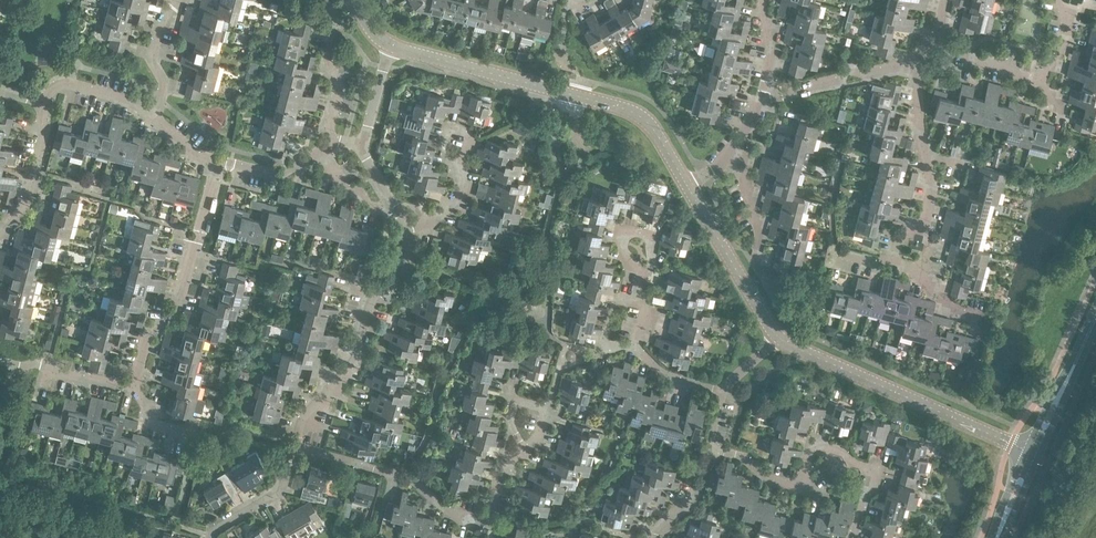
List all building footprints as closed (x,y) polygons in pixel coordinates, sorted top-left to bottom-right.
[(108,9),(128,14),(129,9),(134,10),(133,10),(147,14),(148,8),(124,1),(124,0),(122,0),(110,0),(108,9)] [(214,5),(201,2),(199,8),(225,15),(224,16),(237,19),(240,6),(220,0),(219,7),(214,6),(214,5)] [(429,10),(432,0),(410,0),(415,9),(428,12),(429,10)] [(441,14),(444,0),(432,0),(429,10),(441,14)] [(457,0),(444,0),(441,14),(452,17),(457,0)] [(464,20),(469,0),(457,0),(452,17),(464,20)] [(480,4),(474,3),(475,0),(469,0),(464,20),(476,23),(480,4)] [(487,26),(494,0),(489,0),(488,6),(480,4),(476,23),(487,26)] [(501,24),(500,24),(504,10),(503,10),(497,9),(499,0),(494,0),(487,26),(499,29),(501,24)] [(501,24),(511,27),(518,0),(513,0),(512,7),(505,5),(503,10),(504,10),(500,24),(501,24)] [(523,30),(528,11),(521,9),(523,0),(518,0),(511,27),(523,30)] [(535,33),(543,0),(538,0),(534,13),(528,11),(523,30),(522,36),(533,39),(535,33)] [(535,33),(547,36),(552,17),(544,15),(548,2),(547,0),(543,0),(535,33)] [(606,20),(615,36),(625,30),(608,0),(604,0),(604,2),(612,16),(606,20)] [(636,24),(628,10),(628,9),(627,7),(620,11),(614,2),(614,0),(608,0),(625,30),(636,24)] [(702,3),(714,6),(714,7),(738,13),(740,6),(728,3),(727,4),(723,2),(723,0),(702,0),(702,3)] [(797,11),(817,16),(820,3),(815,2),(808,0),(808,1),(804,0),(781,0),(794,3),(799,4),(797,11)] [(918,0),(889,0),(887,5),(906,10),(908,3),(913,5),(912,5),(925,8),(927,2),(918,0)] [(990,12),(993,0),(972,0),(972,1),(970,0),(954,0),(953,2),(971,7),(990,12)] [(633,6),(628,9),(628,10),(636,24),(637,26),(649,19),(653,4),(651,4),(651,6),(635,2),(633,6)] [(187,5),(184,15),(190,17),(193,6),(187,5)] [(887,5),(884,16),(884,17),(908,23),(912,25),(914,17),(910,16),(905,15),(906,10),(887,5)] [(714,7),(711,18),(730,24),(732,16),(737,18),(738,13),(714,7)] [(961,24),(975,28),(985,31),(990,12),(971,7),(969,12),(964,11),(961,24)] [(201,21),(222,26),(224,16),(225,15),(199,8),(198,14),(203,15),(201,21)] [(108,9),(105,21),(125,26),(124,27),(130,29),(131,22),(126,21),(128,14),(108,9)] [(790,15),(789,21),(788,22),(814,29),(814,27),(817,16),(797,11),(795,16),(790,15)] [(605,42),(615,36),(606,20),(599,24),(594,14),(590,16),(605,42)] [(875,14),(872,26),(892,32),(893,25),(898,26),(898,27),(911,30),(912,25),(908,23),(884,17),(884,16),(875,14)] [(594,48),(605,42),(590,16),(585,19),(591,28),(584,32),(594,48)] [(729,29),(730,24),(711,18),(708,31),(720,34),(745,40),(748,29),(742,28),(741,32),(734,30),(729,29)] [(111,37),(110,42),(125,46),(128,35),(123,33),(124,27),(125,26),(105,21),(101,34),(111,37)] [(195,27),(182,23),(181,29),(219,39),(218,39),(224,40),(227,28),(222,26),(201,21),(199,28),(195,27)] [(310,30),(312,24),(297,21),(295,26),(310,30)] [(788,22),(787,27),(800,31),(800,30),(805,31),(803,38),(823,44),(826,31),(814,27),(814,29),(788,22)] [(974,33),(975,28),(961,24),(959,29),(974,33)] [(307,43),(309,36),(310,30),(295,26),(294,32),(284,30),(281,41),(301,47),(302,41),(307,43)] [(878,41),(876,48),(891,52),(895,39),(890,38),(892,32),(872,26),(868,39),(878,41)] [(219,39),(181,29),(179,36),(191,39),(192,39),(196,40),(195,46),(215,51),(218,39),(219,39)] [(720,34),(717,45),(736,51),(738,44),(743,45),(745,40),(720,34)] [(800,50),(800,51),(820,56),(823,44),(803,38),(801,44),(796,43),(795,49),(800,50)] [(281,41),(278,54),(297,59),(299,53),(304,54),(306,48),(301,47),(281,41)] [(1089,41),(1087,47),(1095,50),(1095,43),(1089,41)] [(110,42),(108,49),(123,53),(125,46),(110,42)] [(717,45),(714,57),(751,67),(752,61),(740,57),(739,58),(735,57),(736,51),(717,45)] [(215,51),(195,46),(193,52),(189,51),(184,49),(182,56),(212,63),(215,51)] [(668,46),(665,57),(672,59),(675,48),(668,46)] [(1087,47),(1086,53),(1091,54),(1089,61),(1095,63),(1095,50),(1087,47)] [(891,52),(876,48),(875,53),(890,57),(891,52)] [(793,54),(790,67),(805,71),(807,65),(817,67),(820,56),(800,51),(798,56),(793,54)] [(274,67),(281,69),(286,70),(287,69),(311,75),(313,69),(301,66),(301,67),(296,66),(297,59),(278,54),(274,67)] [(198,66),(197,72),(217,77),(220,65),(212,63),(182,56),(180,62),(193,65),(194,65),(198,66)] [(749,73),(751,67),(714,57),(711,70),(730,75),(732,68),(737,69),(736,70),(749,73)] [(665,59),(662,69),(673,72),(676,62),(665,59)] [(1069,68),(1095,75),(1095,63),(1089,61),(1088,67),(1083,65),(1070,61),(1069,68)] [(805,71),(790,67),(789,72),(804,76),(805,71)] [(1069,68),(1067,74),(1080,78),(1080,77),(1085,78),(1083,85),(1095,88),(1095,75),(1069,68)] [(283,81),(303,86),(304,80),(310,82),(311,75),(287,69),(286,70),(281,69),(278,80),(283,81)] [(711,70),(708,81),(708,82),(732,88),(737,90),(739,83),(734,81),(733,82),(729,81),(730,75),(711,70)] [(187,89),(202,93),(203,88),(213,90),(217,77),(197,72),(195,79),(190,77),(187,89)] [(700,79),(697,92),(716,97),(718,90),(722,91),(722,92),(735,95),(737,90),(732,88),(708,82),(708,81),(700,79)] [(280,93),(317,103),(319,97),(306,93),(306,94),(301,93),(303,86),(283,81),(280,93)] [(886,81),(885,87),(900,91),(902,85),(886,81)] [(972,117),(984,120),(994,83),(988,81),(985,95),(984,99),(978,97),(972,117)] [(897,103),(899,97),(900,91),(885,87),(884,87),(873,83),(871,90),(873,91),(870,102),(890,108),(890,107),(891,102),(897,103)] [(959,122),(961,114),(960,114),(967,90),(968,85),(962,83),(958,96),(959,96),(958,100),(952,99),(947,119),(959,122)] [(984,120),(997,123),(1002,103),(996,102),(997,97),(998,97),(1001,85),(994,83),(984,120)] [(961,114),(972,117),(978,97),(971,96),(973,91),(974,86),(968,85),(967,90),(960,114),(961,114)] [(1083,85),(1081,91),(1077,89),(1072,88),(1070,94),(1075,96),(1075,95),(1095,101),(1095,88),(1083,85)] [(187,89),(185,95),(185,96),(200,99),(202,93),(187,89)] [(946,92),(934,89),(930,104),(937,105),(934,116),(947,119),(952,99),(945,97),(946,92)] [(459,112),(462,98),(463,95),(453,92),(451,98),(429,92),(425,105),(429,106),(428,111),(443,115),(445,108),(459,112)] [(464,92),(463,95),(462,98),(459,112),(469,114),(467,121),(483,125),(486,116),(490,101),(481,99),(482,97),(464,92)] [(692,110),(701,113),(717,117),(720,104),(715,102),(716,97),(697,92),(692,110)] [(303,106),(315,109),(317,103),(280,93),(277,105),(297,110),(298,104),(303,105),(303,106)] [(1075,95),(1075,96),(1070,94),(1069,100),(1082,104),(1082,103),(1086,104),(1085,111),(1095,114),(1095,101),(1075,95)] [(997,123),(1009,127),(1015,101),(1010,100),(1009,105),(1002,103),(997,123)] [(1022,103),(1015,101),(1009,127),(1006,139),(1018,142),(1023,123),(1016,121),(1018,116),(1018,117),(1022,103)] [(416,102),(413,115),(407,114),(404,125),(405,125),(415,128),(429,132),(433,118),(442,120),(443,115),(428,111),(429,106),(425,105),(416,102)] [(870,102),(867,114),(887,119),(888,114),(894,115),(895,109),(890,107),(890,108),(870,102)] [(277,105),(274,117),(303,124),(305,119),(300,117),(300,118),(295,117),(297,110),(277,105)] [(1075,125),(1074,128),(1089,132),(1091,126),(1095,128),(1095,114),(1085,111),(1083,117),(1078,116),(1076,122),(1075,125)] [(797,125),(795,132),(815,137),(819,124),(811,123),(813,117),(795,112),(792,124),(797,125)] [(715,122),(717,117),(701,113),(700,118),(715,122)] [(86,149),(97,152),(102,132),(96,131),(97,126),(98,126),(101,115),(95,114),(93,120),(86,149)] [(863,127),(876,131),(876,130),(901,136),(903,130),(890,126),(890,127),(885,126),(887,119),(867,114),(863,127)] [(11,123),(13,118),(0,115),(0,120),(11,123)] [(266,115),(263,127),(282,132),(284,126),(289,128),(288,128),(301,132),(303,124),(274,117),(266,115)] [(109,134),(102,132),(97,152),(109,155),(118,118),(113,116),(109,129),(110,129),(109,134)] [(82,136),(76,134),(71,154),(84,157),(86,149),(93,120),(86,118),(83,131),(84,131),(82,136)] [(125,120),(118,118),(109,155),(122,158),(127,139),(120,137),(122,132),(125,120)] [(1018,142),(1030,145),(1035,126),(1037,121),(1032,119),(1031,125),(1023,123),(1018,142)] [(0,120),(0,140),(2,140),(3,135),(8,137),(11,123),(0,120)] [(1055,125),(1049,124),(1042,122),(1042,123),(1043,123),(1041,128),(1035,126),(1030,145),(1028,151),(1047,156),(1055,125)] [(59,151),(71,154),(76,134),(70,133),(71,127),(59,124),(55,141),(61,143),(59,151)] [(429,132),(415,128),(405,125),(398,150),(413,154),(418,155),(419,150),(434,154),(435,148),(425,146),(429,132)] [(283,152),(286,140),(281,139),(282,132),(263,127),(260,140),(264,141),(263,147),(283,152)] [(876,131),(873,142),(892,147),(894,141),(900,142),(901,136),(876,130),(876,131)] [(804,147),(812,150),(815,137),(795,132),(794,138),(790,137),(790,136),(776,133),(775,139),(780,140),(780,141),(804,147)] [(122,158),(133,161),(134,161),(138,144),(140,137),(134,135),(132,140),(127,139),(122,158)] [(146,138),(140,137),(138,144),(134,161),(133,161),(130,174),(142,177),(147,157),(141,156),(142,151),(143,151),(146,138)] [(505,144),(489,140),(486,139),(484,149),(478,147),(476,155),(492,159),(494,159),(495,159),(505,162),(505,161),(511,163),(511,160),(512,160),(517,144),(506,141),(505,144)] [(801,159),(804,147),(780,141),(780,140),(775,139),(773,146),(778,147),(783,148),(781,154),(801,159)] [(870,155),(882,158),(882,157),(907,163),(908,157),(895,154),(891,153),(892,147),(873,142),(870,155)] [(16,157),(17,151),(4,147),(4,148),(0,147),(0,153),(16,157)] [(408,173),(417,175),(421,177),(423,171),(438,175),(439,170),(430,168),(434,154),(419,150),(418,155),(413,154),(408,173)] [(14,164),(16,157),(0,153),(0,166),(3,166),(4,161),(9,162),(14,164)] [(142,177),(154,180),(161,156),(155,154),(153,159),(147,157),(142,177)] [(763,155),(761,162),(798,171),(801,159),(781,154),(780,160),(776,159),(763,155)] [(151,192),(163,196),(168,176),(162,175),(163,170),(164,170),(167,157),(161,156),(154,180),(151,192)] [(879,169),(899,174),(900,168),(905,169),(907,163),(882,157),(882,158),(879,169)] [(522,163),(512,160),(511,160),(511,163),(505,161),(505,162),(495,159),(494,159),(492,159),(489,167),(484,166),(482,174),(497,178),(500,179),(500,178),(510,180),(516,181),(517,178),(518,178),(522,163)] [(777,172),(775,178),(795,183),(798,171),(761,162),(759,168),(772,171),(773,171),(777,172)] [(979,165),(978,171),(976,178),(982,179),(980,186),(1000,191),(1004,178),(994,175),(995,169),(979,165)] [(17,183),(19,177),(6,174),(1,173),(3,166),(0,166),(0,179),(17,183)] [(879,169),(876,181),(913,191),(914,185),(902,181),(902,182),(897,180),(899,174),(879,169)] [(417,175),(412,194),(427,198),(430,187),(444,190),(446,185),(436,182),(438,175),(423,171),(421,177),(417,175)] [(163,196),(176,199),(181,180),(182,174),(176,173),(175,178),(168,176),(163,196)] [(176,199),(194,204),(200,179),(188,176),(186,181),(181,180),(176,199)] [(500,178),(500,179),(497,178),(495,186),(489,184),(487,192),(516,199),(518,190),(525,191),(528,181),(518,178),(517,178),(516,181),(510,180),(500,178)] [(769,182),(767,189),(792,195),(795,183),(775,178),(774,184),(769,182)] [(17,183),(0,179),(0,185),(2,186),(15,190),(17,183)] [(57,181),(55,188),(70,191),(72,185),(57,181)] [(911,197),(913,191),(876,181),(872,193),(892,198),(894,192),(898,193),(898,194),(911,197)] [(961,187),(960,193),(964,194),(989,201),(997,203),(1000,191),(980,186),(978,192),(974,191),(974,190),(961,187)] [(58,201),(56,207),(75,212),(80,194),(70,191),(55,188),(52,200),(53,200),(58,201)] [(602,188),(599,200),(604,201),(602,207),(617,211),(619,204),(633,207),(637,194),(626,191),(624,199),(616,197),(617,192),(602,188)] [(643,196),(637,194),(633,207),(643,210),(641,216),(651,219),(654,209),(661,211),(664,197),(655,194),(655,192),(645,189),(643,196)] [(792,195),(767,189),(766,195),(778,199),(778,198),(783,199),(782,205),(801,210),(806,212),(810,199),(792,195)] [(304,227),(316,230),(326,193),(319,191),(316,204),(315,208),(309,207),(304,227)] [(492,200),(489,209),(492,209),(492,210),(502,212),(502,213),(508,215),(507,218),(517,221),(520,210),(513,208),(516,199),(487,192),(485,198),(492,200)] [(564,192),(561,201),(567,203),(570,194),(564,192)] [(332,195),(332,194),(326,193),(316,230),(328,234),(333,213),(327,212),(328,207),(329,208),(332,195)] [(544,206),(550,208),(554,195),(548,193),(544,206)] [(872,193),(869,205),(894,212),(899,214),(900,207),(895,205),(895,206),(890,204),(892,198),(872,193)] [(986,213),(989,201),(964,194),(960,193),(958,199),(963,201),(963,200),(968,201),(966,208),(986,213)] [(299,199),(298,199),(292,197),(289,210),(288,215),(281,213),(277,232),(289,235),(292,224),(299,199)] [(604,201),(599,200),(590,197),(587,211),(592,212),(589,224),(603,228),(606,214),(616,216),(617,211),(602,207),(604,201)] [(304,200),(299,199),(292,224),(304,227),(309,207),(303,205),(304,200)] [(111,202),(108,211),(117,213),(118,207),(118,204),(111,202)] [(262,241),(265,229),(271,204),(265,203),(261,216),(262,216),(261,220),(255,219),(250,238),(262,241)] [(894,212),(869,205),(861,203),(858,215),(878,221),(880,215),(884,216),(884,217),(897,220),(899,214),(894,212)] [(265,229),(277,232),(281,213),(275,211),(277,206),(271,204),(265,229)] [(478,213),(476,222),(478,222),(478,223),(489,226),(489,227),(494,228),(493,231),(494,231),(504,234),(506,224),(499,222),(502,213),(502,212),(492,210),(492,209),(489,209),(473,204),(471,212),(478,213)] [(72,224),(75,212),(56,207),(51,205),(49,212),(50,212),(54,213),(53,219),(72,224)] [(339,215),(333,213),(328,234),(339,236),(341,237),(349,207),(341,205),(340,211),(339,215)] [(775,210),(773,217),(798,223),(798,222),(801,210),(782,205),(780,212),(775,210)] [(225,206),(219,230),(238,235),(243,216),(242,215),(236,214),(238,209),(225,206)] [(337,244),(350,248),(355,228),(349,226),(350,221),(351,222),(354,208),(349,207),(341,237),(339,236),(337,244)] [(960,212),(947,208),(945,215),(982,225),(988,226),(991,214),(986,213),(966,208),(965,213),(960,212)] [(243,210),(242,215),(243,216),(238,235),(250,238),(255,219),(248,217),(249,212),(243,210)] [(865,231),(863,236),(878,240),(881,228),(876,227),(878,221),(858,215),(854,228),(865,231)] [(960,231),(979,237),(982,225),(945,215),(944,222),(956,225),(956,224),(961,226),(960,231)] [(789,227),(788,233),(807,238),(810,225),(798,222),(798,223),(773,217),(772,223),(785,226),(785,225),(789,227)] [(135,218),(130,237),(150,242),(152,236),(156,237),(156,238),(157,238),(160,225),(135,218)] [(465,226),(462,235),(465,236),(465,237),(475,240),(481,241),(480,244),(481,245),(490,247),(494,231),(493,231),(494,228),(489,227),(489,226),(478,223),(478,222),(476,222),(460,218),(458,225),(465,226)] [(34,220),(32,227),(57,233),(57,234),(69,237),(72,224),(53,219),(51,226),(46,224),(34,220)] [(599,242),(603,228),(589,224),(588,225),(579,223),(577,233),(581,234),(578,246),(592,250),(594,245),(607,249),(609,244),(599,242)] [(375,227),(369,226),(362,224),(361,229),(355,228),(350,248),(368,252),(375,227)] [(660,243),(668,245),(670,245),(668,252),(679,255),(681,245),(688,247),(691,232),(682,229),(682,227),(672,225),(670,231),(664,230),(660,243)] [(36,234),(34,240),(54,245),(57,234),(57,233),(32,227),(30,233),(31,233),(31,232),(36,234)] [(465,237),(465,236),(462,235),(446,231),(444,238),(451,240),(445,259),(448,260),(447,263),(465,268),(467,258),(476,261),(481,245),(480,244),(481,241),(475,240),(465,237)] [(985,238),(979,237),(960,231),(958,238),(953,237),(951,242),(976,249),(976,248),(982,250),(985,238)] [(779,244),(784,245),(804,250),(807,238),(788,233),(786,239),(781,238),(779,244)] [(863,236),(862,243),(877,247),(878,240),(863,236)] [(164,259),(166,252),(153,249),(153,250),(148,248),(150,242),(130,237),(127,249),(130,250),(164,259)] [(15,241),(15,242),(13,247),(38,254),(56,259),(59,247),(54,245),(34,240),(32,246),(28,245),(15,241)] [(967,253),(966,259),(985,264),(989,251),(982,250),(976,248),(976,249),(951,242),(950,249),(962,252),(963,251),(967,253)] [(582,268),(591,270),(596,272),(597,267),(612,270),(613,266),(604,263),(607,249),(594,245),(592,250),(591,256),(585,255),(582,268)] [(778,249),(776,255),(774,262),(789,266),(791,260),(801,262),(804,250),(784,245),(783,251),(778,249)] [(38,254),(13,247),(12,254),(12,253),(17,255),(16,261),(35,266),(38,254)] [(132,262),(132,263),(151,268),(153,262),(158,263),(158,264),(163,265),(164,259),(130,250),(127,261),(132,262)] [(957,270),(963,272),(963,271),(982,276),(985,264),(966,259),(964,265),(959,264),(957,270)] [(32,278),(37,280),(41,281),(42,275),(38,274),(40,267),(35,266),(16,261),(14,267),(9,266),(9,265),(0,263),(0,270),(32,278)] [(237,271),(238,266),(224,262),(222,267),(237,271)] [(789,266),(774,262),(773,268),(788,272),(789,266)] [(150,275),(151,268),(132,263),(129,276),(166,285),(168,279),(155,275),(155,276),(150,275)] [(361,263),(357,275),(363,276),(366,264),(361,263)] [(224,281),(223,287),(242,292),(245,280),(235,278),(237,271),(222,267),(219,280),(219,281),(219,280),(224,281)] [(610,278),(612,270),(597,267),(596,272),(591,270),(586,290),(601,294),(604,282),(618,286),(619,280),(610,278)] [(29,290),(34,292),(37,280),(32,278),(0,270),(0,277),(6,278),(11,279),(9,285),(29,290)] [(952,288),(967,292),(969,286),(979,289),(982,276),(963,271),(963,272),(961,277),(956,276),(952,288)] [(319,272),(317,278),(333,282),(334,276),(319,272)] [(659,287),(675,291),(678,292),(678,291),(689,294),(689,293),(695,295),(696,292),(700,276),(683,272),(683,273),(682,275),(670,272),(669,272),(667,281),(661,280),(659,287)] [(873,291),(868,310),(880,314),(890,277),(884,275),(880,288),(881,288),(880,293),(873,291)] [(164,291),(166,285),(129,276),(126,287),(145,292),(147,286),(151,287),(151,288),(164,291)] [(847,292),(842,312),(855,315),(857,307),(856,307),(862,283),(863,278),(858,277),(854,290),(855,290),(854,294),(847,292)] [(880,314),(892,317),(897,297),(892,296),(893,291),(894,291),(897,279),(890,277),(880,314)] [(333,282),(317,278),(316,284),(306,281),(303,293),(323,299),(324,293),(329,294),(333,282)] [(856,307),(857,307),(868,310),(873,291),(867,290),(869,285),(871,280),(863,278),(862,283),(856,307)] [(843,286),(830,282),(827,297),(832,299),(830,309),(842,312),(847,292),(841,291),(843,286)] [(29,290),(9,285),(8,292),(3,290),(0,289),(0,296),(26,302),(31,303),(34,292),(29,290)] [(221,293),(219,299),(239,305),(247,307),(250,294),(242,292),(223,287),(222,287),(217,286),(215,293),(216,293),(216,292),(221,293)] [(122,300),(147,306),(149,300),(148,300),(143,299),(145,292),(126,287),(123,299),(122,299),(122,300)] [(415,296),(413,303),(442,311),(445,301),(451,303),(454,293),(444,290),(443,293),(424,288),(421,298),(415,296)] [(952,288),(951,294),(966,298),(967,292),(952,288)] [(466,289),(463,299),(470,301),(473,291),(466,289)] [(581,309),(580,314),(595,318),(596,311),(606,313),(607,307),(598,305),(601,294),(586,290),(584,296),(580,295),(576,308),(581,309)] [(675,291),(673,300),(666,298),(665,305),(681,310),(683,310),(684,310),(694,313),(700,314),(700,311),(701,311),(703,305),(705,297),(710,299),(711,296),(696,292),(695,295),(689,293),(689,294),(678,291),(678,292),(675,291)] [(299,306),(307,308),(307,307),(337,315),(339,309),(326,306),(321,305),(323,299),(303,293),(299,306)] [(146,312),(147,307),(147,306),(122,300),(122,299),(104,294),(100,306),(126,313),(128,307),(133,308),(133,309),(146,312)] [(905,320),(911,295),(906,294),(904,299),(897,297),(892,317),(904,320),(905,320)] [(901,332),(914,336),(919,316),(913,314),(914,310),(915,310),(918,297),(911,295),(905,320),(904,320),(901,332)] [(11,312),(30,317),(34,304),(31,303),(26,302),(0,296),(0,302),(7,304),(8,304),(12,305),(11,312)] [(200,301),(198,307),(223,314),(230,316),(236,317),(239,305),(219,299),(218,306),(213,305),(213,304),(200,301)] [(919,316),(914,336),(925,338),(925,339),(932,314),(935,301),(931,300),(930,306),(929,306),(925,318),(919,316)] [(418,311),(415,320),(418,321),(418,322),(429,324),(429,325),(434,326),(433,329),(444,332),(446,322),(440,320),(442,311),(413,303),(411,310),(418,311)] [(97,318),(104,320),(128,327),(130,320),(130,321),(125,320),(126,313),(100,306),(97,318)] [(230,316),(223,314),(198,307),(197,313),(197,314),(197,313),(202,314),(201,320),(220,325),(227,327),(230,316)] [(307,307),(307,308),(304,319),(324,325),(326,319),(331,320),(331,321),(336,322),(337,315),(307,307)] [(684,310),(683,310),(681,310),(678,319),(672,317),(670,324),(700,331),(702,322),(711,324),(714,314),(701,311),(700,311),(700,314),(694,313),(684,310)] [(0,329),(15,333),(16,332),(25,335),(30,317),(11,312),(9,318),(4,316),(0,329)] [(593,325),(595,318),(580,314),(579,318),(574,317),(569,337),(584,341),(587,329),(600,332),(602,327),(593,325)] [(939,316),(932,314),(925,339),(925,338),(922,351),(935,354),(940,335),(934,333),(935,328),(936,328),(939,316)] [(50,317),(49,322),(52,322),(56,324),(56,323),(57,318),(58,317),(52,315),(50,317)] [(404,325),(402,334),(405,335),(414,338),(420,340),(419,343),(420,343),(430,346),(433,335),(427,334),(429,325),(429,324),(418,322),(418,321),(415,320),(399,316),(397,323),(404,325)] [(128,327),(104,320),(97,318),(92,317),(88,329),(108,334),(109,328),(114,329),(114,330),(127,333),(128,327)] [(182,318),(180,327),(180,328),(205,335),(210,337),(217,338),(220,325),(201,320),(199,327),(194,326),(194,325),(187,323),(188,319),(182,318)] [(301,332),(339,342),(341,335),(328,332),(323,331),(324,325),(304,319),(301,332)] [(668,330),(675,332),(673,340),(675,341),(675,342),(685,345),(691,346),(690,350),(691,350),(701,352),(704,342),(697,340),(700,331),(670,324),(668,330)] [(184,335),(182,341),(202,346),(207,348),(210,337),(205,335),(180,328),(178,334),(179,335),(179,334),(184,335)] [(0,331),(0,335),(14,338),(15,333),(0,329),(0,331)] [(88,329),(85,342),(104,347),(105,347),(110,348),(112,341),(111,341),(111,342),(106,341),(108,334),(88,329)] [(384,337),(390,338),(387,348),(406,353),(406,357),(416,359),(420,343),(419,343),(420,340),(414,338),(405,335),(402,334),(386,330),(384,337)] [(935,354),(946,358),(952,338),(953,338),(954,333),(948,331),(946,336),(940,335),(935,354)] [(337,348),(339,342),(301,332),(298,344),(318,349),(320,343),(324,344),(324,345),(337,348)] [(952,338),(946,358),(960,361),(962,351),(967,352),(971,337),(960,334),(959,339),(953,338),(952,338)] [(675,341),(673,340),(657,336),(655,344),(661,345),(658,355),(677,360),(676,363),(687,366),(691,350),(690,350),(691,346),(685,345),(675,342),(675,341)] [(978,339),(971,337),(967,352),(974,354),(978,339)] [(161,349),(198,358),(202,346),(182,341),(180,348),(175,347),(176,346),(163,343),(161,349)] [(104,347),(85,342),(82,354),(92,356),(90,362),(105,366),(108,353),(108,354),(103,353),(104,347)] [(298,344),(295,355),(320,362),(321,357),(316,356),(318,349),(298,344)] [(488,347),(485,359),(489,360),(487,366),(502,370),(504,362),(518,366),(521,353),(501,348),(500,350),(488,347)] [(518,366),(525,368),(528,369),(526,375),(537,378),(539,368),(546,370),(550,355),(546,355),(547,350),(541,348),(540,351),(530,348),(528,355),(521,353),(518,366)] [(177,359),(176,365),(195,371),(198,358),(161,349),(159,355),(172,359),(172,358),(177,359)] [(320,362),(295,355),(295,356),(282,352),(279,364),(300,369),(301,364),(305,365),(305,366),(318,369),(320,362)] [(475,377),(474,382),(488,386),(492,372),(501,375),(502,370),(487,366),(489,360),(485,359),(475,357),(472,370),(470,376),(475,377)] [(402,371),(404,367),(379,361),(380,362),(378,369),(375,368),(373,377),(366,375),(365,383),(380,387),(383,387),(394,390),(394,389),(396,381),(403,383),(406,372),(402,371)] [(624,361),(623,367),(613,364),(608,384),(604,383),(602,393),(612,396),(614,389),(622,392),(623,392),(626,381),(627,382),(627,379),(631,363),(624,361)] [(105,366),(90,362),(88,368),(103,372),(105,366)] [(279,364),(276,376),(301,383),(303,377),(298,376),(300,369),(279,364)] [(163,375),(192,382),(195,371),(176,365),(174,372),(169,371),(169,370),(164,369),(163,375)] [(287,387),(299,390),(301,383),(276,376),(276,377),(264,373),(261,385),(281,390),(282,385),(287,386),(287,387)] [(179,385),(177,392),(197,397),(200,385),(192,383),(192,382),(163,375),(161,381),(174,385),(174,384),(179,385)] [(636,381),(627,379),(627,382),(626,381),(623,392),(622,392),(621,397),(618,396),(615,407),(631,411),(635,411),(636,406),(637,406),(640,395),(641,393),(645,377),(638,375),(636,381)] [(560,398),(567,400),(569,401),(568,407),(578,410),(581,400),(587,402),(591,387),(581,385),(582,382),(572,380),(573,378),(567,376),(564,385),(563,385),(560,398)] [(488,386),(474,382),(472,388),(467,386),(462,406),(476,409),(478,404),(493,408),(494,403),(484,400),(488,386)] [(261,385),(257,398),(277,403),(277,404),(282,405),(284,399),(279,397),(281,390),(261,385)] [(372,394),(370,401),(399,409),(402,400),(408,401),(411,391),(400,388),(400,391),(394,389),(394,390),(383,387),(380,387),(378,395),(372,394)] [(631,411),(629,421),(639,423),(641,417),(650,420),(651,420),(653,409),(654,409),(655,406),(659,390),(651,389),(650,395),(641,393),(640,395),(637,406),(636,406),(635,411),(631,411)] [(170,396),(167,409),(182,413),(192,415),(197,397),(177,392),(175,398),(171,397),(171,396),(170,396)] [(87,413),(81,412),(74,438),(87,441),(88,435),(98,397),(91,395),(88,408),(89,408),(87,413)] [(64,429),(72,399),(65,397),(62,410),(61,415),(55,413),(50,433),(62,436),(62,435),(64,429)] [(88,435),(100,438),(105,418),(99,416),(100,411),(101,412),(104,399),(98,397),(88,435)] [(264,413),(262,418),(278,422),(281,411),(275,410),(277,404),(277,403),(257,398),(254,411),(264,413)] [(72,399),(64,429),(62,435),(74,438),(81,412),(75,410),(76,405),(78,400),(72,399)] [(690,399),(686,415),(685,417),(686,417),(683,428),(683,429),(692,431),(690,437),(701,440),(703,429),(700,428),(705,409),(696,407),(697,401),(690,399)] [(826,409),(823,421),(833,424),(831,430),(841,433),(844,424),(850,425),(854,408),(835,403),(836,402),(830,400),(828,409),(826,409)] [(38,403),(32,401),(28,416),(34,418),(38,403)] [(397,418),(399,409),(370,401),(368,408),(375,409),(372,419),(375,419),(386,422),(386,423),(391,424),(390,427),(401,430),(403,420),(397,418)] [(664,409),(655,406),(654,409),(653,409),(651,420),(650,420),(648,425),(645,424),(642,435),(653,437),(654,431),(664,434),(672,404),(665,402),(664,409)] [(823,421),(826,409),(807,404),(806,406),(792,402),(789,414),(794,416),(793,420),(808,424),(809,418),(823,421)] [(34,418),(31,428),(50,433),(55,413),(48,411),(50,407),(50,406),(38,403),(34,418)] [(476,430),(481,431),(482,426),(497,430),(499,424),(489,422),(493,408),(478,404),(476,409),(477,409),(475,415),(470,414),(467,427),(476,430)] [(686,417),(685,417),(686,415),(677,412),(679,406),(672,404),(664,434),(673,436),(671,442),(682,445),(685,435),(682,434),(683,429),(683,428),(686,417)] [(167,409),(165,415),(180,419),(182,413),(167,409)] [(781,426),(778,437),(788,440),(787,445),(792,446),(797,427),(806,430),(808,424),(793,420),(794,416),(789,414),(779,412),(776,425),(781,426)] [(100,438),(111,441),(112,441),(119,416),(112,414),(112,415),(113,415),(111,420),(105,418),(100,438)] [(361,423),(359,432),(361,433),(372,436),(377,438),(377,441),(387,444),(389,433),(383,432),(386,423),(386,422),(375,419),(372,419),(356,414),(355,421),(361,423)] [(590,414),(587,424),(593,426),(595,416),(592,415),(590,414)] [(108,453),(121,457),(126,437),(120,435),(121,430),(122,430),(125,417),(119,416),(112,441),(111,441),(108,453)] [(278,422),(262,418),(260,425),(276,429),(278,422)] [(884,445),(888,432),(886,431),(889,423),(883,421),(882,423),(873,420),(872,423),(863,420),(859,434),(865,436),(863,446),(874,449),(875,442),(884,445)] [(599,434),(588,431),(589,427),(573,423),(569,436),(572,437),(572,440),(560,437),(558,444),(592,453),(595,444),(596,444),(599,434)] [(476,430),(471,448),(481,451),(480,456),(485,457),(489,441),(503,445),(505,439),(495,437),(497,430),(482,426),(481,431),(476,430)] [(341,435),(347,437),(344,447),(363,452),(363,455),(373,457),(376,447),(369,446),(372,436),(361,433),(359,432),(342,428),(341,435)] [(899,448),(897,455),(911,459),(912,454),(918,456),(918,455),(921,443),(906,439),(904,444),(897,442),(899,435),(888,432),(884,445),(899,448)] [(126,437),(121,457),(119,463),(130,466),(132,460),(133,460),(140,434),(133,433),(134,433),(132,438),(126,437)] [(133,460),(132,460),(130,466),(129,472),(142,475),(147,455),(141,454),(142,449),(143,449),(146,436),(140,434),(133,460)] [(778,437),(773,436),(770,449),(774,450),(771,461),(787,465),(790,452),(799,454),(801,448),(792,446),(787,445),(788,440),(778,437)] [(594,453),(592,453),(558,444),(556,451),(562,453),(560,461),(563,462),(573,465),(579,467),(578,470),(589,473),(594,453)] [(458,458),(456,465),(465,467),(464,474),(480,478),(483,463),(493,465),(494,460),(485,457),(480,456),(481,451),(471,448),(467,447),(463,460),(458,458)] [(226,472),(235,488),(236,490),(242,487),(261,476),(259,471),(266,467),(256,451),(247,456),(249,460),(245,463),(244,461),(231,468),(231,469),(226,472)] [(142,475),(154,478),(160,459),(161,453),(155,452),(153,457),(147,455),(142,475)] [(905,463),(901,477),(916,481),(919,469),(923,471),(927,458),(918,455),(918,456),(912,454),(911,459),(897,455),(895,461),(905,463)] [(165,460),(160,459),(154,478),(166,482),(169,472),(181,475),(185,460),(167,455),(165,460)] [(563,462),(560,461),(544,457),(542,464),(549,466),(546,475),(560,479),(565,480),(564,484),(565,484),(575,486),(578,476),(571,474),(573,465),(563,462)] [(679,481),(672,480),(675,470),(657,465),(658,462),(647,459),(643,475),(644,475),(643,478),(648,480),(648,481),(658,484),(661,484),(677,489),(679,481)] [(708,486),(726,491),(727,487),(734,488),(738,473),(731,471),(733,462),(727,460),(723,474),(712,471),(708,486)] [(450,490),(455,491),(466,494),(469,480),(473,481),(472,485),(483,488),(485,480),(479,479),(480,478),(464,474),(465,467),(456,465),(452,464),(449,477),(453,478),(450,490)] [(325,480),(327,472),(311,467),(307,483),(305,482),(302,492),(304,492),(303,498),(324,503),(325,497),(321,496),(322,490),(325,491),(328,481),(325,480)] [(535,480),(533,489),(536,489),(535,490),(546,492),(546,493),(552,494),(551,497),(551,498),(561,500),(565,484),(564,484),(565,480),(560,479),(546,475),(530,471),(528,478),(535,480)] [(230,491),(235,488),(226,472),(213,480),(215,484),(204,490),(213,506),(232,495),(230,491)] [(659,493),(661,484),(658,484),(648,481),(648,480),(643,478),(644,475),(643,475),(633,472),(629,488),(630,489),(629,492),(634,493),(634,494),(645,497),(648,498),(664,502),(665,495),(659,493)] [(743,475),(738,473),(734,488),(727,487),(726,491),(727,491),(724,501),(737,505),(738,500),(744,501),(750,502),(754,487),(740,484),(743,475)] [(888,489),(886,494),(901,498),(900,503),(904,504),(905,504),(914,507),(918,494),(913,493),(916,481),(901,477),(897,491),(888,489)] [(353,501),(359,503),(370,506),(375,484),(358,480),(356,488),(349,486),(344,505),(350,506),(351,503),(352,503),(353,501)] [(515,491),(521,493),(518,503),(521,503),(519,510),(530,513),(531,506),(538,508),(537,511),(547,514),(551,498),(551,497),(552,494),(546,493),(546,492),(535,490),(536,489),(533,489),(516,485),(515,491)] [(646,506),(648,498),(645,497),(634,494),(634,493),(629,492),(630,489),(629,488),(619,486),(615,502),(616,502),(615,505),(620,507),(631,510),(634,511),(650,515),(652,508),(646,506)] [(744,501),(745,501),(741,516),(754,519),(755,514),(762,516),(762,515),(767,516),(771,502),(757,499),(760,489),(754,487),(750,502),(744,501)] [(384,516),(402,521),(403,516),(409,518),(413,503),(406,501),(409,492),(403,490),(399,504),(388,501),(384,516)] [(176,496),(166,494),(163,508),(172,510),(176,496)] [(901,498),(886,494),(884,501),(875,498),(874,504),(883,506),(880,518),(895,522),(896,516),(901,517),(904,504),(900,503),(901,498)] [(838,510),(831,508),(827,522),(832,524),(831,529),(843,532),(846,520),(851,521),(854,510),(852,510),(855,499),(842,496),(838,510)] [(632,520),(634,511),(631,510),(620,507),(615,505),(616,502),(615,502),(605,500),(603,510),(604,510),(601,519),(636,528),(638,521),(632,520)] [(312,505),(310,501),(279,519),(290,537),(296,537),(322,523),(312,505)] [(788,517),(774,513),(776,504),(771,502),(767,516),(762,515),(762,516),(758,530),(772,534),(771,537),(782,537),(784,532),(788,517)] [(403,516),(402,521),(403,521),(400,531),(413,534),(415,529),(421,531),(425,532),(429,517),(416,514),(418,504),(413,503),(409,518),(403,516)] [(811,529),(809,537),(813,537),(815,537),(816,535),(826,537),(829,537),(831,529),(832,524),(827,522),(831,508),(826,507),(823,516),(809,512),(805,527),(811,528),(811,529)] [(688,528),(703,531),(702,536),(708,537),(717,537),(720,527),(714,526),(718,514),(703,510),(699,524),(690,522),(688,528)] [(809,537),(811,529),(811,528),(805,527),(809,512),(804,511),(801,520),(788,517),(784,532),(795,535),(795,537),(808,537),(809,537)] [(446,532),(433,528),(435,519),(429,517),(425,532),(421,531),(420,537),(444,537),(446,532)] [(870,537),(886,537),(887,533),(891,535),(895,522),(880,518),(879,522),(865,518),(863,524),(873,526),(870,537)] [(245,531),(241,524),(237,527),(241,534),(245,531)] [(248,535),(249,537),(283,537),(275,525),(269,529),(267,524),(263,526),(248,535)] [(518,525),(514,537),(528,537),(531,528),(518,525)] [(702,536),(703,531),(688,528),(685,537),(701,537),(702,536)]
